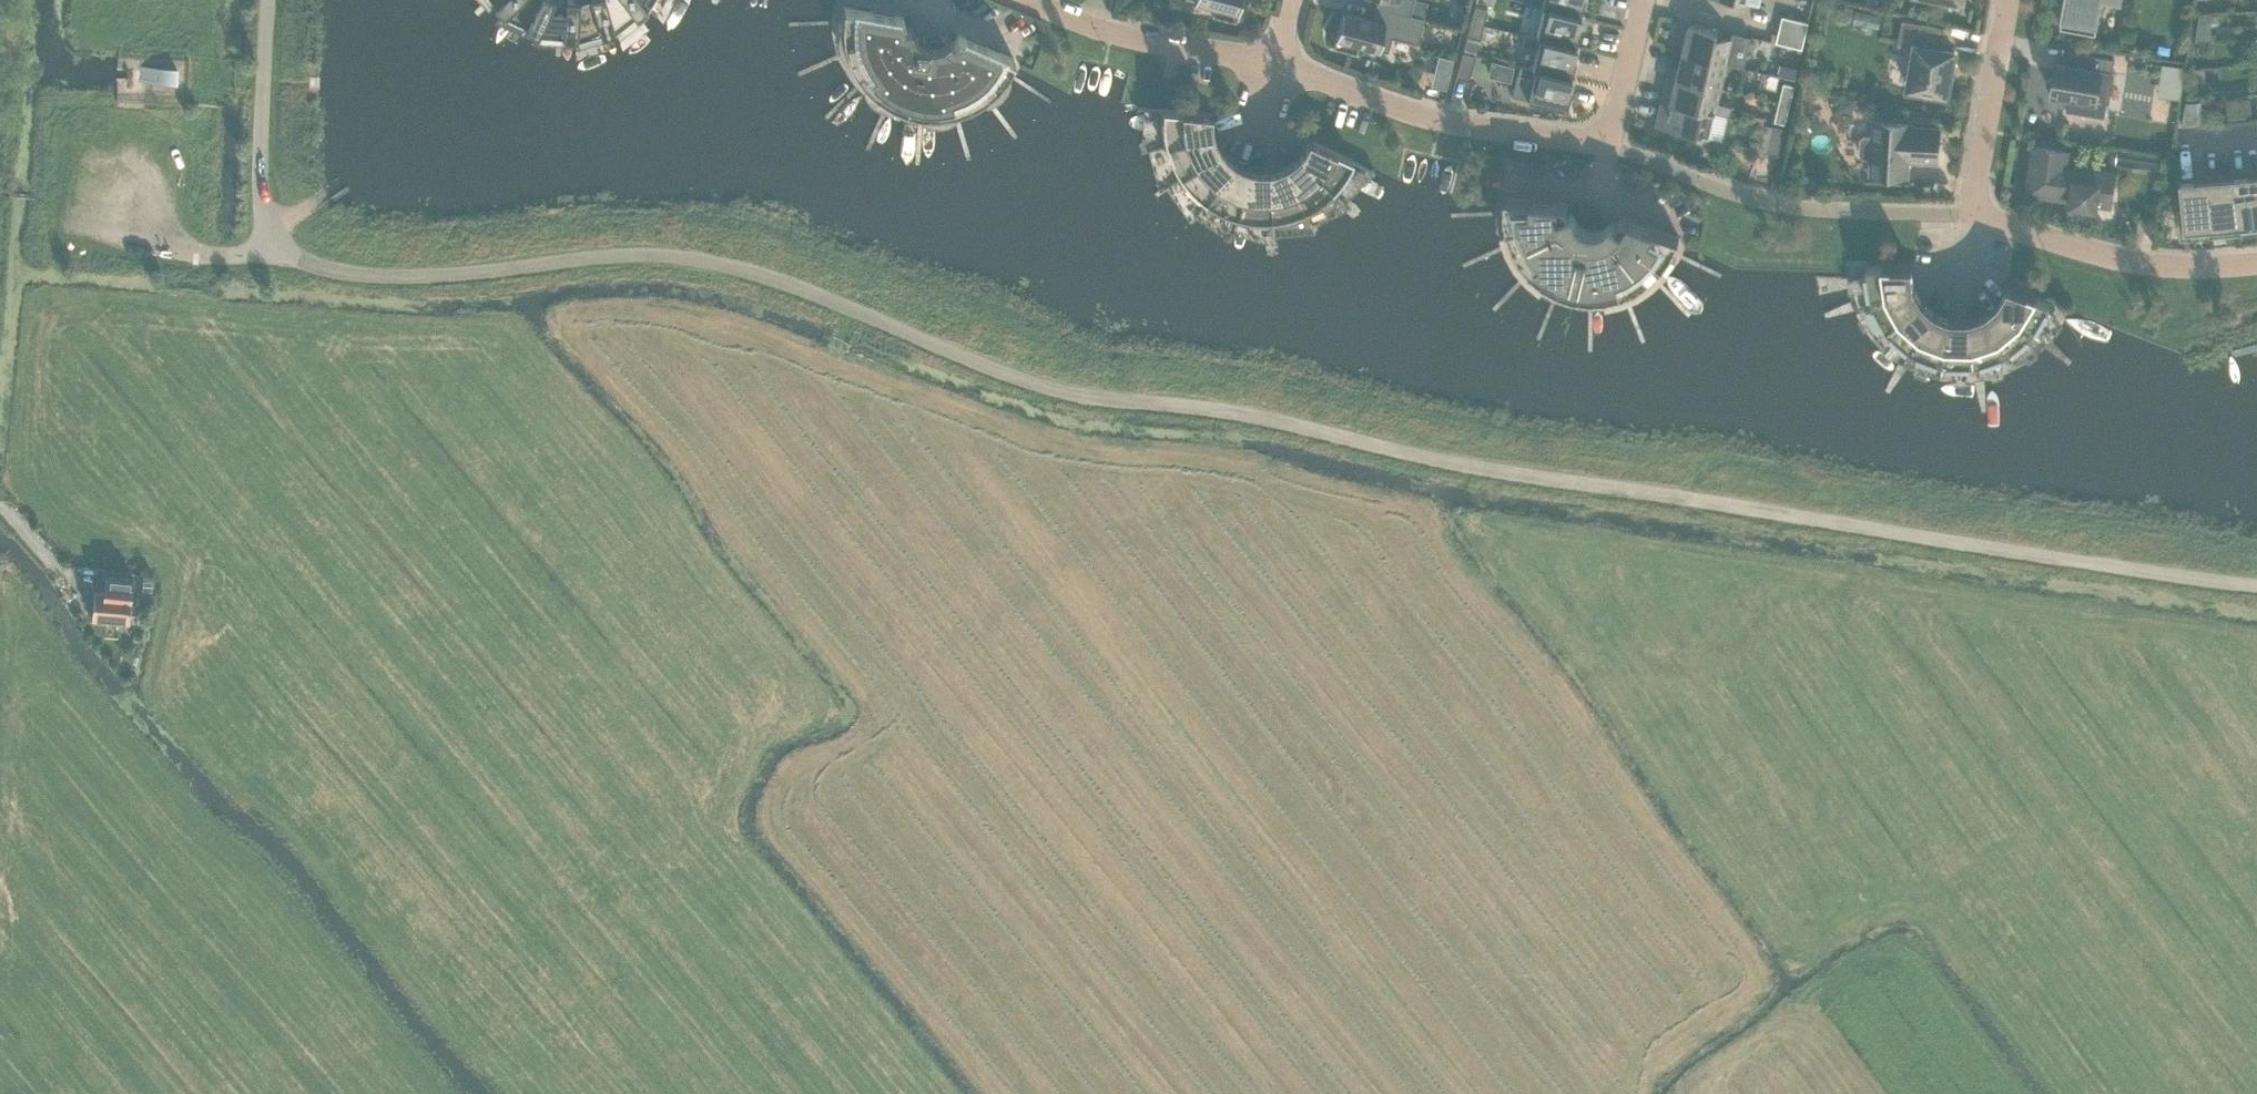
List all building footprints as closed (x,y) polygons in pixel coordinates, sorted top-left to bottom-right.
[(494,1),(504,11),(509,6),(508,6),(514,0),(494,0),(494,1)] [(508,6),(509,6),(529,16),(526,23),(539,29),(541,24),(540,24),(551,0),(514,0),(508,6)] [(540,24),(541,24),(563,26),(562,34),(577,35),(577,28),(576,29),(579,0),(551,0),(540,24)] [(576,29),(577,28),(599,22),(601,30),(615,26),(613,20),(612,20),(606,0),(579,0),(576,29)] [(612,20),(613,20),(631,6),(636,13),(647,4),(645,0),(606,0),(612,20)] [(1214,5),(1211,15),(1235,21),(1241,0),(1194,0),(1214,5)] [(1383,8),(1423,19),(1423,18),(1409,14),(1413,0),(1386,0),(1383,8)] [(1541,5),(1579,15),(1583,0),(1542,0),(1541,5)] [(2120,0),(2065,0),(2060,27),(2094,33),(2100,1),(2119,4),(2120,0)] [(1470,20),(1483,24),(1486,9),(1474,5),(1470,20)] [(1576,27),(1579,15),(1541,5),(1540,6),(1543,6),(1536,36),(1575,46),(1579,28),(1576,27)] [(903,24),(903,16),(842,6),(841,20),(842,37),(847,53),(854,67),(864,81),(875,92),(889,101),(905,107),(921,111),(937,111),(954,108),(969,103),(983,95),(996,84),(1006,71),(1013,58),(957,33),(953,39),(947,35),(946,36),(944,38),(941,34),(940,35),(941,36),(923,37),(924,36),(923,35),(921,39),(918,38),(913,32),(910,25),(910,24),(903,24)] [(1417,43),(1423,19),(1383,8),(1380,21),(1342,11),(1332,47),(1356,53),(1358,44),(1387,51),(1391,36),(1417,43)] [(2199,13),(2197,23),(2211,23),(2210,12),(2199,13)] [(1779,29),(1805,35),(1808,22),(1782,15),(1779,29)] [(1479,39),(1483,24),(1470,20),(1466,36),(1479,39)] [(1947,94),(1955,51),(1941,48),(1945,29),(1903,21),(1899,42),(1915,45),(1907,87),(1947,94)] [(1682,53),(1727,63),(1730,48),(1740,51),(1744,34),(1733,31),(1732,37),(1717,34),(1718,28),(1690,22),(1682,53)] [(1802,48),(1805,35),(1779,29),(1776,42),(1802,48)] [(1575,46),(1536,36),(1524,33),(1522,43),(1537,47),(1532,67),(1570,77),(1575,59),(1572,58),(1575,46)] [(1468,80),(1475,55),(1462,51),(1455,77),(1468,80)] [(1512,73),(1516,58),(1493,53),(1489,67),(1512,73)] [(1721,88),(1727,63),(1682,53),(1679,68),(1670,65),(1668,75),(1721,88)] [(1438,55),(1435,65),(1450,69),(1452,59),(1438,55)] [(2110,83),(2114,60),(2086,55),(2084,68),(2056,63),(2054,77),(2050,78),(2047,81),(2046,84),(2048,87),(2051,89),(2051,93),(2096,100),(2099,81),(2110,83)] [(2178,82),(2180,66),(2163,63),(2160,80),(2178,82)] [(1570,77),(1532,67),(1519,64),(1517,74),(1532,78),(1527,99),(1566,109),(1570,90),(1567,90),(1570,77)] [(139,82),(175,83),(176,68),(139,66),(139,82)] [(1718,101),(1721,88),(1668,75),(1662,100),(1715,112),(1715,111),(1730,115),(1732,105),(1718,101)] [(1779,101),(1789,104),(1794,85),(1783,82),(1779,101)] [(1841,96),(1838,110),(1852,113),(1855,99),(1841,96)] [(1709,138),(1715,112),(1662,100),(1656,125),(1709,138)] [(1785,123),(1789,104),(1779,101),(1774,120),(1785,123)] [(2185,102),(2182,124),(2198,123),(2197,101),(2185,102)] [(1162,109),(1161,115),(1161,120),(1162,126),(1162,131),(1164,138),(1165,143),(1211,131),(1210,128),(1209,124),(1209,121),(1209,119),(1209,116),(1209,112),(1162,108),(1162,109)] [(1937,161),(1939,128),(1910,126),(1910,123),(1874,121),(1873,136),(1864,135),(1860,138),(1859,154),(1863,157),(1872,158),(1871,173),(1907,175),(1908,159),(1937,161)] [(1759,122),(1757,149),(1765,151),(1778,154),(1784,128),(1771,125),(1759,122)] [(1211,131),(1165,143),(1168,153),(1170,157),(1171,160),(1175,167),(1176,170),(1179,175),(1218,147),(1217,146),(1216,144),(1215,143),(1214,141),(1214,140),(1213,138),(1212,136),(1212,135),(1211,133),(1211,131)] [(1301,152),(1298,154),(1332,188),(1337,182),(1338,180),(1340,178),(1343,174),(1346,170),(1347,168),(1349,164),(1350,162),(1352,159),(1352,158),(1309,138),(1309,140),(1307,143),(1305,146),(1303,149),(1301,152)] [(2112,187),(2114,172),(2064,164),(2066,151),(2034,146),(2027,192),(2071,198),(2070,204),(2094,207),(2095,202),(2102,203),(2104,186),(2112,187)] [(1218,147),(1179,175),(1182,178),(1187,184),(1190,188),(1193,190),(1198,195),(1203,198),(1204,199),(1231,160),(1230,159),(1228,158),(1227,157),(1225,156),(1223,153),(1220,150),(1218,147)] [(2128,152),(2126,165),(2140,167),(2142,154),(2128,152)] [(1287,163),(1283,165),(1304,208),(1309,205),(1313,202),(1317,200),(1319,198),(1323,196),(1327,192),(1332,188),(1298,154),(1297,156),(1296,157),(1294,158),(1291,160),(1290,161),(1287,163)] [(1231,160),(1204,199),(1213,205),(1216,206),(1220,208),(1225,210),(1231,213),(1236,214),(1248,168),(1246,168),(1242,166),(1239,165),(1237,164),(1234,162),(1231,160)] [(1269,169),(1266,170),(1270,217),(1280,215),(1286,214),(1289,213),(1295,211),(1298,210),(1304,208),(1283,165),(1282,166),(1280,166),(1278,167),(1277,167),(1275,168),(1273,168),(1271,169),(1269,169)] [(1248,168),(1236,214),(1242,215),(1246,216),(1252,217),(1256,217),(1262,217),(1264,217),(1270,217),(1266,170),(1264,170),(1262,170),(1260,170),(1259,170),(1257,170),(1255,169),(1253,169),(1251,169),(1248,168)] [(2256,223),(2256,173),(2233,175),(2238,224),(2256,223)] [(2211,227),(2238,224),(2233,175),(2207,178),(2212,235),(2211,227)] [(2211,235),(2212,235),(2207,178),(2179,180),(2182,207),(2177,207),(2177,208),(2182,208),(2184,229),(2211,227),(2211,235)] [(1569,212),(1568,203),(1505,196),(1504,211),(1507,226),(1501,228),(1507,245),(1516,260),(1527,273),(1541,285),(1544,281),(1557,289),(1573,296),(1590,297),(1606,295),(1607,300),(1625,296),(1641,290),(1655,280),(1668,267),(1664,263),(1673,250),(1679,237),(1620,215),(1616,221),(1612,220),(1609,222),(1607,221),(1605,219),(1603,218),(1602,218),(1600,218),(1598,218),(1596,218),(1594,218),(1591,219),(1589,221),(1588,222),(1587,223),(1586,226),(1582,224),(1576,219),(1573,211),(1569,212)] [(1871,299),(1915,284),(1914,282),(1912,270),(1912,266),(1866,266),(1866,268),(1867,272),(1864,272),(1868,294),(1870,294),(1871,297),(1871,299)] [(1887,328),(1923,299),(1921,297),(1916,287),(1915,284),(1871,299),(1872,301),(1874,304),(1871,305),(1882,325),(1885,323),(1886,326),(1887,328)] [(1998,301),(2033,331),(2034,329),(2036,326),(2038,328),(2049,308),(2047,307),(2049,304),(2050,301),(2007,285),(2006,289),(2000,298),(1998,301)] [(1912,349),(1936,310),(1933,309),(1925,302),(1923,299),(1887,328),(1888,329),(1891,331),(1889,334),(1906,348),(1908,346),(1911,348),(1912,349)] [(2031,332),(2033,331),(1998,301),(1996,303),(1987,310),(1985,311),(2007,351),(2009,350),(2011,348),(2013,350),(2030,336),(2029,334),(2031,332)] [(1943,361),(1952,316),(1949,316),(1938,312),(1936,310),(1912,349),(1914,350),(1917,352),(1916,354),(1937,362),(1938,360),(1941,361),(1943,361)] [(2005,352),(2007,351),(1985,311),(1982,313),(1972,316),(1969,317),(1976,362),(1978,362),(1981,360),(1982,363),(2003,356),(2002,353),(2005,352)] [(1976,362),(1969,317),(1966,317),(1955,317),(1952,316),(1943,361),(1945,362),(1948,362),(1948,364),(1970,365),(1971,362),(1974,362),(1976,362)] [(130,617),(131,580),(112,579),(112,589),(93,589),(92,615),(130,617)]
